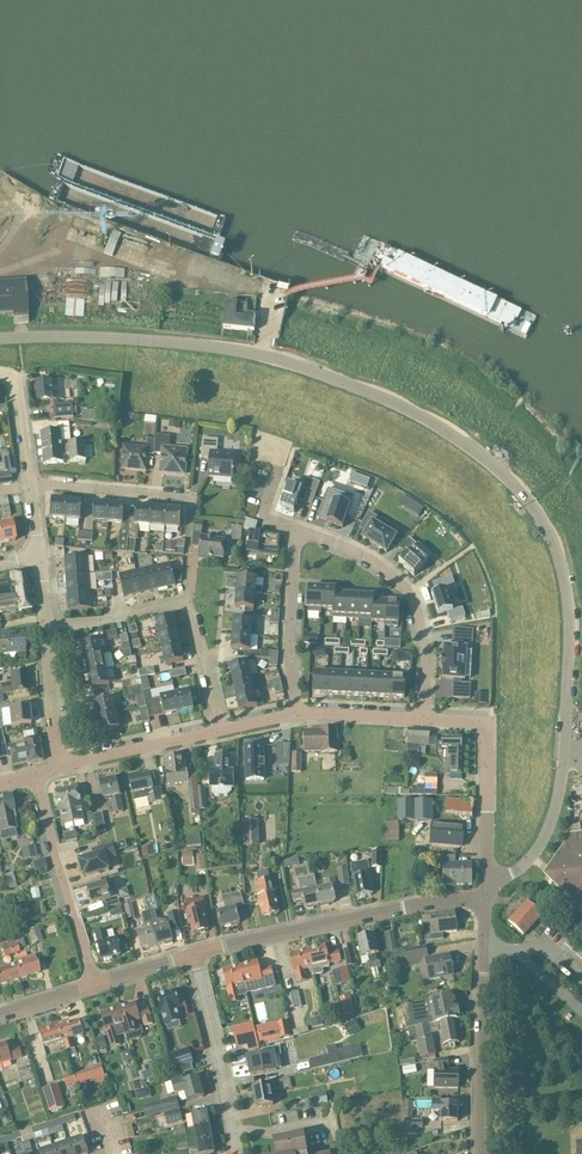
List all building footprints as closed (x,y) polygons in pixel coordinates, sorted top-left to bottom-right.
[(123,233),(119,242),(142,252),(146,243),(123,233)] [(352,270),(581,400),(581,353),(372,235),(352,270)] [(148,243),(145,253),(169,260),(172,251),(148,243)] [(25,281),(0,283),(0,315),(13,314),(14,324),(28,323),(25,281)] [(67,297),(66,314),(85,315),(85,298),(67,297)] [(224,328),(255,331),(256,316),(247,315),(248,305),(226,303),(224,328)] [(37,383),(34,384),(35,391),(37,392),(38,402),(54,401),(55,418),(74,417),(73,404),(59,405),(59,400),(65,399),(63,379),(52,380),(37,382),(37,383)] [(91,410),(90,421),(102,422),(103,411),(91,410)] [(171,419),(170,426),(181,427),(182,420),(171,419)] [(61,429),(61,431),(42,433),(44,464),(64,462),(63,455),(70,454),(71,462),(86,460),(85,442),(69,443),(69,440),(71,440),(70,428),(61,429)] [(156,434),(156,440),(155,453),(163,454),(161,472),(185,474),(187,450),(170,449),(171,436),(156,434)] [(208,463),(210,464),(209,476),(233,478),(234,471),(235,472),(235,468),(234,468),(235,454),(218,452),(219,439),(203,438),(202,458),(208,458),(208,463)] [(146,471),(148,454),(155,454),(155,453),(156,440),(148,439),(148,448),(124,446),(122,469),(146,471)] [(13,457),(3,459),(5,471),(15,470),(13,457)] [(0,475),(0,485),(12,484),(10,473),(0,475)] [(361,476),(358,485),(367,488),(370,479),(361,476)] [(294,512),(303,489),(289,484),(281,507),(294,512)] [(309,493),(305,502),(312,505),(315,496),(318,489),(311,487),(309,493)] [(329,488),(323,504),(331,507),(326,522),(343,528),(351,505),(354,497),(338,491),(329,488)] [(403,496),(399,505),(423,515),(426,506),(403,496)] [(2,506),(4,517),(11,515),(7,497),(0,499),(0,506),(2,506)] [(51,518),(66,519),(68,500),(52,499),(51,518)] [(68,500),(66,519),(81,520),(83,501),(68,500)] [(93,521),(108,522),(110,504),(95,502),(93,521)] [(110,504),(108,522),(122,523),(119,552),(127,553),(130,518),(124,518),(125,505),(110,504)] [(130,518),(127,553),(128,553),(128,552),(133,552),(134,545),(136,545),(136,539),(138,540),(139,525),(150,526),(152,507),(137,506),(136,519),(130,518)] [(152,507),(150,526),(165,527),(167,509),(152,507)] [(167,509),(165,527),(180,528),(182,510),(167,509)] [(370,514),(361,528),(368,531),(363,538),(371,543),(379,548),(387,552),(396,536),(382,528),(385,522),(370,514)] [(246,518),(244,527),(255,529),(257,520),(246,518)] [(203,532),(204,521),(195,521),(194,531),(203,532)] [(0,525),(0,534),(2,543),(16,540),(12,522),(0,525)] [(233,525),(232,540),(242,541),(243,525),(233,525)] [(280,537),(251,534),(248,554),(249,554),(250,553),(277,556),(279,538),(280,538),(280,537)] [(224,558),(226,540),(216,539),(216,537),(202,535),(200,558),(209,559),(209,557),(224,558)] [(400,562),(415,576),(428,560),(414,548),(417,544),(409,537),(400,548),(407,554),(400,562)] [(56,539),(56,547),(64,547),(64,540),(56,539)] [(177,547),(185,548),(186,540),(178,539),(177,547)] [(167,540),(166,549),(176,550),(177,541),(167,540)] [(65,557),(67,575),(89,573),(88,555),(65,557)] [(171,563),(154,567),(159,589),(176,585),(175,580),(172,569),(171,563)] [(154,567),(137,571),(141,593),(159,589),(154,567)] [(119,575),(122,589),(124,597),(141,593),(137,571),(119,575)] [(29,593),(26,572),(10,575),(11,580),(0,582),(0,598),(29,593)] [(104,573),(105,581),(112,580),(112,572),(104,573)] [(89,573),(67,575),(68,593),(90,591),(89,573)] [(283,574),(275,574),(275,581),(283,582),(283,574)] [(237,592),(255,593),(255,594),(262,594),(264,579),(257,579),(257,578),(238,576),(237,592)] [(437,595),(432,596),(434,602),(439,617),(448,614),(451,622),(466,617),(463,608),(454,611),(449,598),(458,595),(453,577),(433,583),(437,595)] [(323,588),(310,587),(309,587),(308,613),(321,613),(322,598),(323,588)] [(335,589),(323,588),(322,598),(321,613),(322,613),(322,609),(334,610),(334,618),(335,597),(335,589)] [(348,595),(336,594),(336,589),(335,589),(335,597),(334,618),(347,619),(348,597),(348,595)] [(90,591),(68,593),(69,610),(92,609),(90,591)] [(255,593),(237,592),(236,607),(254,609),(255,594),(255,593)] [(0,598),(0,612),(18,610),(19,611),(32,609),(29,593),(0,598)] [(348,597),(347,619),(360,619),(361,597),(361,595),(348,595),(348,597)] [(361,595),(360,619),(361,619),(372,620),(373,620),(374,602),(374,600),(375,597),(375,596),(374,596),(362,595),(361,595)] [(372,621),(372,623),(373,623),(385,623),(386,602),(374,602),(373,620),(372,620),(372,621)] [(400,603),(388,602),(386,602),(385,623),(385,626),(399,627),(399,622),(400,603)] [(156,620),(159,635),(178,631),(174,616),(156,620)] [(234,619),(233,634),(252,636),(253,620),(234,619)] [(137,624),(129,626),(131,634),(138,632),(137,624)] [(453,628),(452,643),(473,645),(474,630),(453,628)] [(103,632),(103,633),(104,637),(105,641),(118,638),(117,630),(103,632)] [(178,631),(159,635),(163,650),(181,646),(178,631)] [(0,654),(26,652),(24,632),(0,634),(0,650),(0,654)] [(127,634),(120,636),(122,644),(123,643),(125,650),(131,649),(127,634)] [(251,651),(251,649),(252,636),(233,634),(232,649),(245,650),(251,651)] [(140,639),(133,641),(134,649),(142,647),(140,639)] [(82,644),(85,659),(103,655),(109,654),(108,647),(102,649),(100,640),(89,642),(83,644),(82,644)] [(181,646),(163,650),(166,665),(184,661),(181,646)] [(443,660),(443,666),(443,669),(444,669),(444,678),(443,679),(444,679),(445,679),(455,679),(454,698),(470,699),(471,684),(461,684),(461,681),(461,680),(464,680),(465,680),(465,679),(465,677),(471,678),(472,651),(466,651),(466,649),(467,649),(467,648),(466,648),(465,648),(461,648),(446,647),(445,647),(445,648),(445,657),(444,657),(444,660),(443,660)] [(131,649),(125,650),(123,650),(125,659),(132,657),(131,649)] [(271,651),(270,658),(278,659),(279,651),(271,651)] [(103,655),(85,659),(89,673),(107,670),(103,655)] [(270,658),(269,665),(277,666),(278,659),(270,658)] [(230,666),(233,681),(251,677),(248,662),(230,666)] [(154,667),(146,668),(148,676),(156,674),(154,667)] [(186,668),(171,671),(172,678),(187,675),(186,668)] [(107,670),(89,673),(92,688),(110,684),(107,670)] [(327,694),(328,673),(315,672),(314,693),(327,694)] [(11,674),(12,683),(0,684),(2,694),(13,693),(28,692),(26,673),(11,674)] [(340,695),(341,674),(328,673),(327,694),(340,695)] [(392,673),(392,676),(380,676),(379,697),(391,698),(393,673),(392,673)] [(406,674),(393,673),(391,698),(405,698),(406,674)] [(353,695),(354,674),(341,674),(340,695),(353,695)] [(367,675),(354,674),(353,695),(366,696),(367,675)] [(379,697),(380,676),(367,675),(366,696),(379,697)] [(141,677),(141,678),(142,685),(144,692),(151,691),(149,683),(148,676),(141,677)] [(251,677),(233,681),(236,695),(255,692),(251,677)] [(281,678),(273,680),(275,687),(282,685),(281,678)] [(124,688),(132,687),(130,680),(122,682),(124,688)] [(132,687),(124,688),(126,698),(136,696),(139,708),(140,708),(142,707),(147,706),(144,692),(142,685),(132,687)] [(282,685),(275,687),(276,694),(284,693),(282,685)] [(149,716),(164,713),(164,715),(179,712),(175,694),(153,699),(151,691),(144,692),(147,706),(149,716)] [(191,691),(175,694),(179,712),(194,709),(191,691)] [(255,692),(236,695),(240,710),(258,706),(264,705),(262,698),(256,700),(255,692)] [(488,694),(476,694),(476,703),(487,703),(488,694)] [(95,702),(98,717),(116,713),(113,698),(95,702)] [(149,716),(147,706),(142,707),(140,708),(143,723),(150,721),(149,716)] [(30,707),(9,709),(11,725),(31,723),(30,707)] [(116,713),(98,717),(102,732),(120,728),(116,713)] [(149,717),(152,728),(161,726),(159,715),(149,717)] [(338,752),(337,728),(321,729),(321,730),(305,730),(306,752),(322,751),(322,752),(338,752)] [(409,728),(407,743),(419,744),(429,745),(431,730),(409,728)] [(23,741),(24,742),(9,745),(13,765),(28,762),(28,763),(43,760),(38,738),(23,741)] [(442,738),(442,743),(439,743),(439,751),(447,752),(447,749),(463,750),(463,738),(442,738)] [(249,746),(246,746),(247,780),(265,779),(264,768),(266,768),(266,761),(264,761),(264,746),(260,746),(260,743),(249,744),(249,746)] [(407,743),(406,756),(418,757),(419,744),(407,743)] [(278,745),(278,754),(290,755),(290,745),(278,745)] [(447,752),(447,774),(463,774),(463,750),(447,749),(447,752)] [(292,753),(292,772),(302,773),(302,753),(292,753)] [(187,769),(185,754),(165,757),(167,771),(166,772),(168,785),(190,782),(188,769),(187,769)] [(210,788),(213,788),(213,790),(217,795),(229,795),(233,791),(233,788),(234,788),(234,771),(231,770),(231,755),(216,755),(216,770),(211,770),(210,788)] [(197,772),(189,773),(192,810),(200,809),(197,772)] [(413,787),(413,795),(425,795),(432,795),(433,773),(426,773),(426,787),(413,787)] [(129,776),(133,794),(134,800),(148,797),(150,804),(164,801),(160,783),(152,785),(150,774),(140,776),(140,774),(129,776)] [(104,799),(111,797),(115,813),(124,811),(120,795),(123,795),(122,787),(118,787),(117,779),(101,782),(104,799)] [(206,786),(199,786),(200,804),(201,809),(208,809),(206,786)] [(79,787),(69,789),(70,796),(67,797),(68,804),(70,803),(74,822),(85,820),(81,801),(82,801),(79,787)] [(70,796),(69,789),(55,792),(58,806),(59,806),(63,824),(74,822),(70,803),(68,804),(67,797),(70,796)] [(11,795),(0,798),(0,832),(2,840),(17,837),(15,829),(17,829),(14,818),(16,818),(11,795)] [(446,815),(465,817),(473,818),(473,801),(447,800),(446,815)] [(433,801),(399,801),(399,821),(433,821),(433,801)] [(93,814),(97,833),(107,831),(103,812),(93,814)] [(245,846),(259,845),(259,818),(244,818),(245,846)] [(400,821),(384,822),(384,841),(400,840),(400,821)] [(434,824),(432,843),(462,845),(464,826),(434,824)] [(76,831),(64,834),(66,842),(78,839),(76,831)] [(201,833),(187,834),(188,846),(203,845),(201,833)] [(573,835),(547,875),(581,908),(581,834),(573,835)] [(107,859),(117,856),(113,844),(93,850),(95,856),(80,861),(84,877),(110,869),(107,859)] [(153,845),(142,847),(144,857),(155,855),(153,845)] [(35,846),(27,847),(30,859),(37,857),(35,846)] [(373,867),(382,867),(382,852),(373,852),(373,867)] [(194,867),(194,853),(182,853),(183,867),(194,867)] [(205,854),(196,855),(198,872),(207,870),(205,854)] [(442,863),(444,863),(444,884),(472,885),(472,863),(456,863),(456,855),(441,856),(442,863)] [(434,857),(416,859),(417,866),(435,865),(434,857)] [(358,897),(360,897),(362,898),(365,898),(366,895),(373,894),(371,886),(373,885),(370,867),(361,869),(360,862),(351,864),(354,878),(355,878),(358,897)] [(347,867),(337,868),(340,886),(350,885),(347,867)] [(268,870),(257,873),(259,881),(258,881),(262,896),(258,896),(263,917),(279,913),(275,893),(271,878),(270,878),(268,870)] [(14,876),(5,878),(7,887),(17,885),(14,876)] [(305,908),(307,907),(308,910),(314,908),(314,906),(320,905),(317,889),(315,876),(298,879),(300,893),(292,894),(294,903),(304,901),(305,908)] [(327,887),(317,889),(320,905),(322,904),(323,907),(329,905),(330,903),(336,901),(333,887),(336,887),(335,878),(326,879),(327,887)] [(93,903),(104,900),(107,908),(120,904),(113,881),(88,889),(93,903)] [(119,889),(122,898),(130,895),(127,887),(119,889)] [(224,903),(217,905),(219,912),(223,928),(240,923),(237,909),(245,906),(241,891),(233,893),(232,894),(222,896),(224,903)] [(186,900),(188,910),(193,934),(209,930),(205,916),(207,916),(205,907),(210,906),(208,896),(196,899),(196,898),(186,900)] [(528,901),(509,922),(524,936),(543,915),(528,901)] [(133,904),(125,906),(128,919),(136,917),(133,904)] [(121,906),(109,910),(111,915),(114,917),(123,914),(121,906)] [(155,910),(149,911),(157,945),(173,941),(168,923),(165,921),(161,920),(158,920),(155,910)] [(145,923),(147,931),(138,933),(142,949),(157,945),(149,911),(142,913),(145,923)] [(430,923),(424,924),(426,941),(433,940),(444,939),(443,932),(457,931),(455,911),(429,914),(430,923)] [(173,932),(182,929),(177,912),(168,915),(173,932)] [(43,941),(39,927),(28,931),(32,944),(43,941)] [(117,939),(109,941),(106,930),(96,933),(98,943),(102,960),(105,959),(107,959),(109,959),(110,959),(112,957),(121,955),(120,951),(128,949),(126,939),(118,941),(117,939)] [(394,932),(384,934),(388,953),(397,951),(394,932)] [(362,936),(361,938),(358,939),(360,947),(359,947),(362,958),(368,956),(370,962),(368,963),(369,970),(381,967),(379,960),(377,960),(376,954),(379,954),(374,935),(366,937),(365,936),(362,936)] [(9,943),(13,954),(20,952),(17,941),(16,941),(14,936),(8,938),(9,943)] [(13,954),(9,943),(1,946),(5,957),(13,954)] [(339,951),(327,954),(325,946),(308,950),(312,967),(314,975),(324,973),(323,968),(330,967),(329,963),(341,960),(339,951)] [(427,947),(407,951),(408,957),(408,959),(408,960),(409,965),(427,962),(426,958),(426,956),(428,956),(427,947)] [(304,969),(312,967),(308,950),(291,954),(298,983),(307,981),(304,969)] [(407,951),(387,954),(388,961),(408,957),(407,951)] [(454,975),(450,954),(426,958),(427,962),(430,980),(454,975)] [(35,955),(15,961),(20,979),(40,973),(36,959),(35,955)] [(355,957),(346,959),(348,967),(356,965),(355,957)] [(258,962),(240,967),(244,983),(246,993),(275,986),(273,976),(271,967),(260,970),(258,962)] [(0,970),(0,984),(0,985),(20,979),(16,965),(15,965),(0,970)] [(224,974),(220,975),(223,985),(227,984),(227,987),(230,999),(231,1003),(240,1001),(239,997),(239,996),(236,985),(244,983),(240,967),(223,970),(224,974)] [(348,968),(333,971),(336,986),(351,982),(348,968)] [(298,991),(284,995),(287,1009),(302,1006),(298,991)] [(160,994),(160,997),(156,998),(165,1026),(180,1021),(176,1008),(181,1007),(176,992),(167,995),(166,992),(160,994)] [(350,996),(344,997),(347,1009),(344,1010),(345,1017),(355,1014),(350,996)] [(456,1019),(460,1019),(458,1006),(457,1006),(455,996),(402,1006),(406,1028),(409,1027),(432,1023),(434,1023),(456,1019)] [(138,1011),(136,1004),(118,1009),(126,1032),(126,1034),(136,1031),(133,1022),(142,1019),(144,1026),(153,1023),(148,1007),(138,1011)] [(117,1035),(126,1032),(118,1009),(101,1015),(112,1047),(121,1045),(117,1035)] [(312,1026),(322,1023),(321,1015),(310,1017),(312,1026)] [(434,1023),(432,1023),(433,1033),(441,1031),(443,1045),(449,1044),(450,1049),(455,1048),(454,1043),(460,1042),(456,1019),(434,1023)] [(288,1020),(277,1023),(280,1037),(291,1035),(290,1032),(288,1022),(288,1020)] [(355,1020),(346,1026),(352,1035),(361,1029),(355,1020)] [(79,1022),(59,1028),(64,1042),(67,1052),(74,1049),(71,1039),(83,1036),(79,1022)] [(419,1041),(422,1057),(437,1054),(433,1033),(432,1023),(409,1027),(412,1042),(419,1041)] [(64,1042),(59,1028),(39,1034),(43,1048),(64,1042)] [(256,1034),(236,1038),(238,1048),(258,1043),(256,1034)] [(106,1048),(102,1037),(95,1040),(98,1050),(106,1048)] [(0,1046),(0,1064),(22,1057),(20,1049),(9,1052),(6,1044),(0,1046)] [(310,1060),(312,1070),(363,1057),(360,1045),(336,1050),(335,1046),(327,1048),(329,1056),(310,1060)] [(248,1058),(251,1074),(278,1070),(275,1057),(282,1055),(280,1047),(263,1050),(264,1055),(248,1058)] [(169,1056),(173,1070),(194,1064),(189,1050),(169,1056)] [(415,1055),(399,1058),(401,1066),(416,1063),(415,1055)] [(435,1087),(459,1088),(459,1083),(461,1082),(461,1077),(459,1075),(459,1071),(448,1070),(448,1067),(449,1067),(448,1059),(434,1061),(436,1070),(435,1070),(435,1087)] [(153,1062),(142,1066),(147,1080),(158,1076),(153,1062)] [(30,1065),(18,1069),(22,1082),(34,1078),(30,1065)] [(413,1065),(403,1067),(404,1075),(414,1073),(413,1065)] [(102,1066),(91,1069),(94,1079),(95,1083),(106,1081),(102,1066)] [(129,1070),(134,1078),(140,1075),(135,1067),(129,1070)] [(82,1072),(74,1074),(76,1084),(77,1086),(86,1083),(85,1081),(82,1072)] [(182,1078),(172,1081),(175,1094),(184,1091),(187,1102),(204,1097),(199,1079),(183,1083),(182,1078)] [(292,1086),(291,1078),(279,1080),(280,1088),(279,1089),(280,1091),(287,1090),(286,1087),(292,1086)] [(138,1079),(130,1082),(132,1089),(140,1087),(138,1079)] [(269,1082),(269,1085),(253,1088),(257,1108),(274,1105),(271,1090),(279,1089),(280,1088),(279,1080),(269,1082)] [(64,1107),(58,1085),(44,1089),(50,1111),(64,1107)] [(149,1087),(136,1091),(138,1100),(152,1096),(149,1087)] [(327,1092),(312,1094),(314,1105),(328,1103),(327,1092)] [(176,1098),(162,1102),(165,1113),(179,1109),(176,1098)] [(442,1112),(442,1121),(458,1121),(458,1104),(449,1103),(449,1101),(433,1101),(433,1112),(442,1112)] [(130,1102),(121,1104),(123,1113),(132,1110),(130,1102)] [(405,1102),(405,1118),(406,1127),(422,1127),(422,1121),(412,1121),(412,1102),(405,1102)] [(181,1110),(165,1114),(167,1125),(183,1120),(181,1110)] [(192,1114),(194,1128),(209,1125),(207,1111),(192,1114)] [(75,1114),(60,1119),(62,1125),(76,1120),(75,1114)] [(60,1119),(46,1124),(48,1130),(62,1125),(60,1119)] [(46,1124),(32,1128),(34,1134),(48,1130),(46,1124)] [(131,1125),(125,1126),(128,1139),(134,1137),(131,1125)] [(209,1125),(194,1128),(197,1143),(212,1140),(209,1125)] [(21,1132),(5,1137),(7,1143),(22,1138),(21,1132)] [(279,1140),(274,1141),(276,1153),(308,1153),(304,1135),(279,1140)] [(68,1144),(71,1153),(87,1153),(82,1139),(68,1144)] [(197,1143),(199,1153),(215,1153),(212,1140),(197,1143)] [(24,1143),(22,1143),(25,1150),(32,1148),(30,1141),(24,1143)] [(53,1148),(55,1153),(71,1153),(68,1144),(53,1148)]
